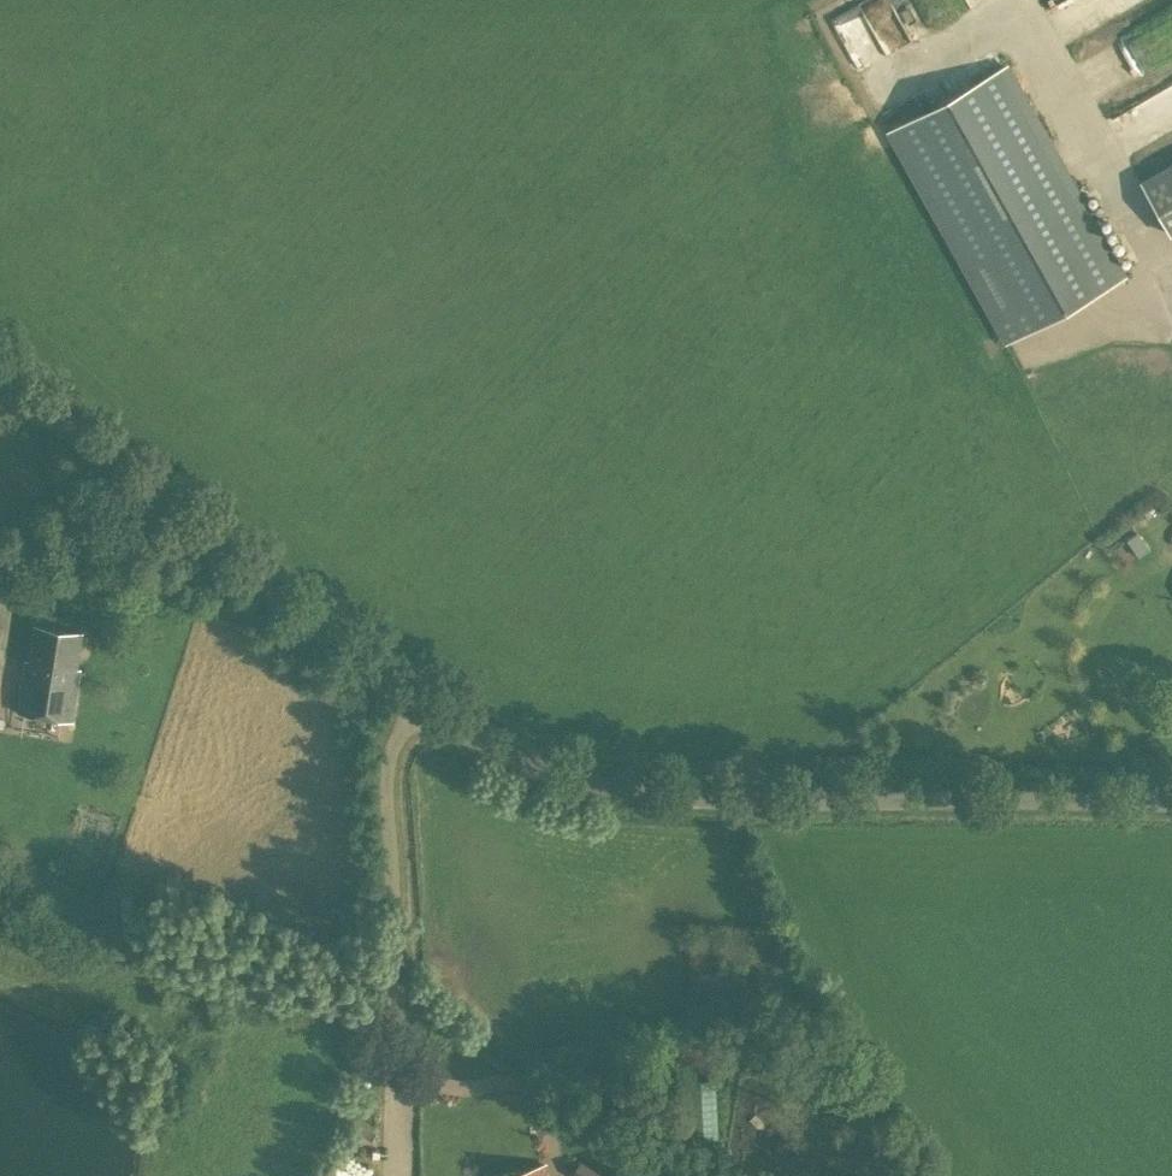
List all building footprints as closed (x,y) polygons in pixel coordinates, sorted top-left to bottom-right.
[(857,62),(885,49),(869,14),(885,6),(888,10),(901,3),(900,0),(869,0),(835,16),(857,62)] [(1004,66),(891,130),(1009,341),(1122,277),(1004,66)] [(1140,180),(1171,235),(1171,234),(1171,162),(1140,180)] [(18,712),(72,720),(81,669),(77,668),(83,632),(35,624),(29,661),(26,660),(18,712)] [(545,1165),(493,1175),(547,1175),(545,1165)] [(572,1174),(576,1175),(593,1175),(576,1166),(572,1174)]
